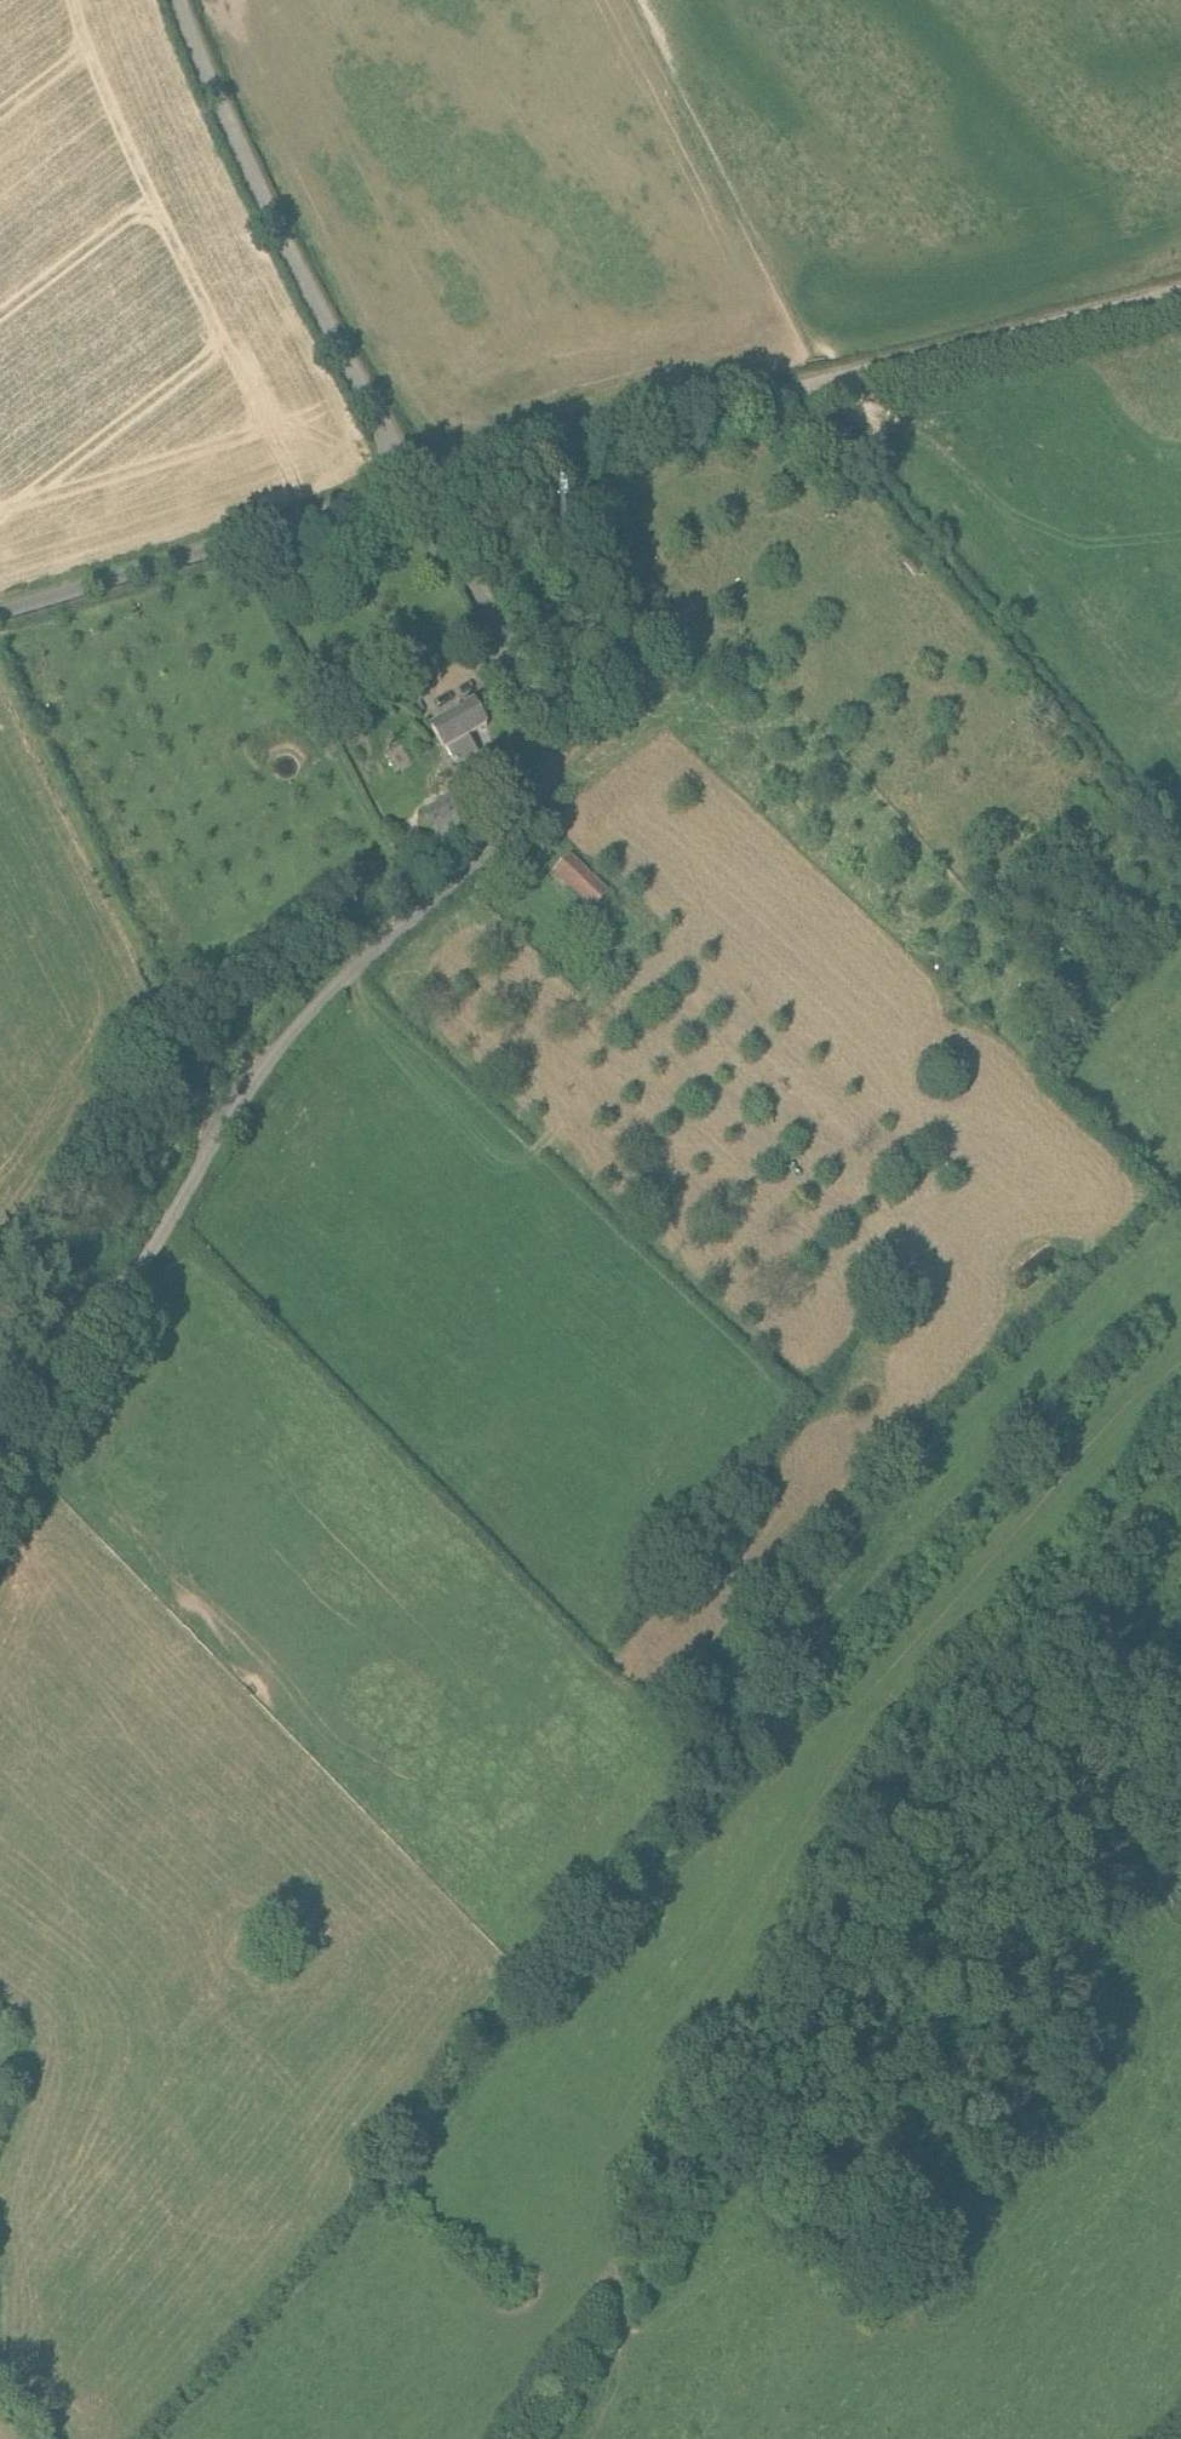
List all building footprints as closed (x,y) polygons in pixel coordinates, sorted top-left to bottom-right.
[(547,520),(552,529),(563,522),(558,514),(547,520)] [(282,633),(287,643),(296,638),(291,629),(282,633)] [(432,728),(445,751),(448,750),(457,765),(478,753),(469,737),(487,727),(474,704),(460,712),(459,710),(455,712),(456,714),(432,728)] [(435,829),(475,806),(466,790),(426,813),(435,829)] [(596,911),(610,896),(569,858),(555,873),(596,911)]
